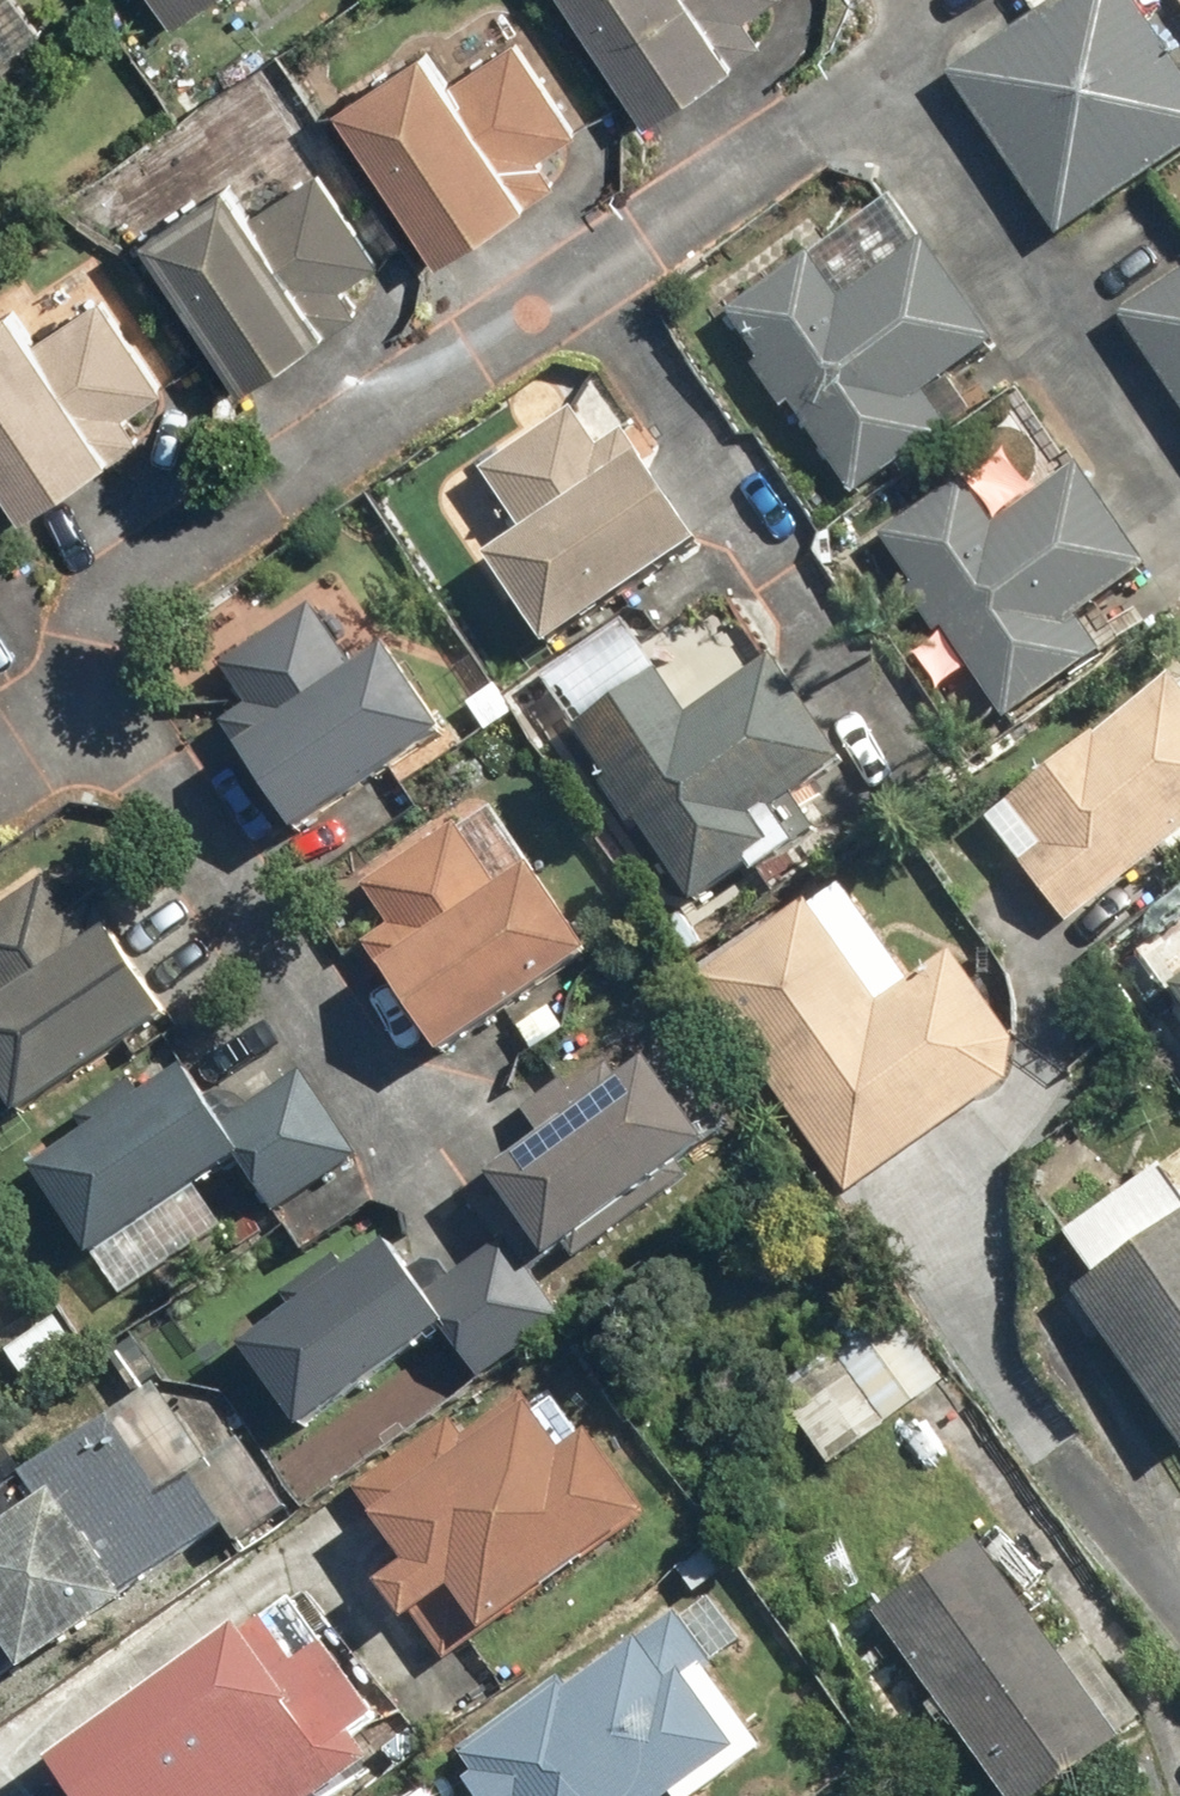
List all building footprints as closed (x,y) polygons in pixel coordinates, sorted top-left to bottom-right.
[(56,30),(35,0),(0,0),(0,69),(56,30)] [(182,21),(210,0),(166,0),(182,21)] [(677,111),(770,34),(754,14),(771,0),(586,0),(677,111)] [(949,66),(1064,236),(1179,158),(1179,49),(1147,0),(1048,0),(949,66)] [(448,42),(358,103),(459,250),(565,178),(553,160),(593,133),(514,17),(457,56),(448,42)] [(233,173),(151,234),(261,381),(364,305),(351,287),(382,265),(314,174),(262,212),(233,173)] [(1006,337),(904,191),(730,312),(855,492),(958,421),(934,386),(1006,337)] [(1122,319),(1179,399),(1179,278),(1122,319)] [(0,316),(0,455),(37,510),(151,434),(136,413),(177,385),(112,288),(47,331),(25,299),(0,316)] [(558,647),(714,532),(629,419),(607,435),(579,397),(482,468),(528,530),(491,557),(558,647)] [(968,477),(887,532),(1013,715),(1112,647),(1089,613),(1159,564),(1090,463),(1000,524),(968,477)] [(273,729),(246,747),(240,752),(294,830),(458,717),(401,634),(366,658),(327,600),(230,666),(273,729)] [(665,655),(573,716),(697,904),(761,863),(771,877),(826,841),(797,796),(850,761),(782,658),(702,711),(665,655)] [(990,816),(1094,953),(1163,900),(1137,865),(1179,832),(1179,671),(990,816)] [(445,1060),(609,940),(548,855),(509,883),(454,808),(357,879),(392,928),(364,949),(445,1060)] [(89,941),(54,882),(0,915),(0,1084),(17,1113),(186,1011),(129,917),(89,941)] [(1016,1078),(1021,1036),(959,945),(912,976),(849,883),(713,974),(856,1185),(1016,1078)] [(311,1065),(298,1074),(257,1009),(149,1085),(138,1069),(25,1149),(131,1298),(233,1225),(211,1194),(243,1171),(276,1218),(372,1150),(311,1065)] [(454,1284),(398,1228),(345,1269),(335,1256),(288,1292),(301,1309),(251,1347),(319,1435),(446,1338),(480,1382),(572,1311),(541,1271),(723,1132),(660,1050),(594,1101),(572,1072),(524,1109),(542,1132),(471,1187),(512,1240),(454,1284)] [(1070,1226),(1103,1272),(1075,1292),(1179,1442),(1179,1149),(1070,1226)] [(945,1382),(885,1301),(777,1382),(836,1462),(853,1449),(870,1472),(903,1447),(887,1425),(945,1382)] [(9,1319),(0,1306),(0,1325),(9,1319)] [(84,1341),(58,1307),(1,1352),(27,1386),(84,1341)] [(222,1528),(230,1542),(283,1507),(242,1445),(216,1462),(161,1380),(0,1487),(0,1680),(33,1658),(39,1667),(141,1599),(134,1587),(222,1528)] [(452,1665),(663,1504),(605,1420),(587,1434),(552,1388),(542,1395),(533,1383),(469,1432),(459,1419),(365,1491),(412,1553),(384,1575),(452,1665)] [(726,1523),(674,1561),(704,1602),(756,1564),(726,1523)] [(982,1531),(886,1605),(864,1576),(814,1614),(924,1757),(968,1723),(1024,1795),(1050,1795),(1153,1717),(1084,1627),(1066,1641),(982,1531)] [(416,1729),(341,1635),(331,1643),(293,1591),(55,1764),(78,1795),(324,1795),(416,1729)] [(674,1609),(569,1692),(556,1676),(462,1751),(498,1795),(699,1795),(761,1746),(708,1680),(722,1668),(674,1609)]
